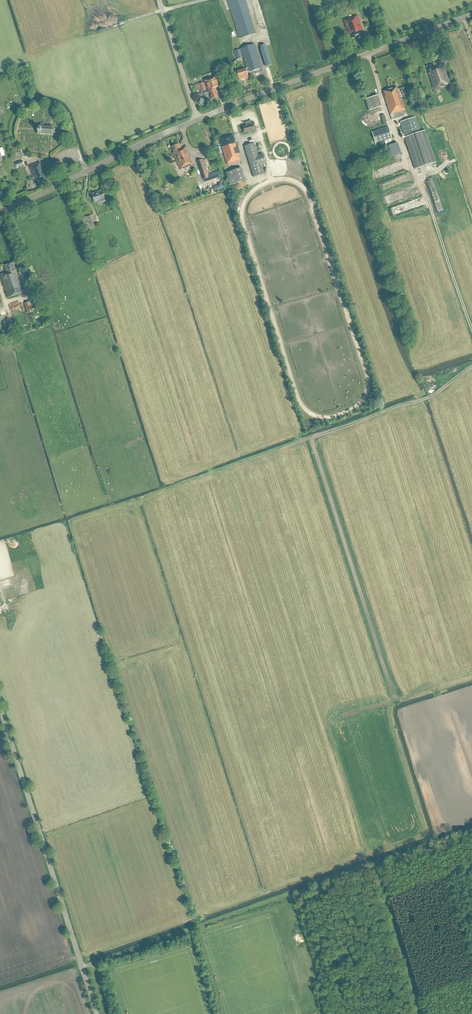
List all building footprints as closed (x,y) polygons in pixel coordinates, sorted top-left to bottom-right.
[(256,33),(245,0),(227,0),(240,39),(256,33)] [(257,8),(264,5),(262,0),(254,0),(257,8)] [(351,39),(363,34),(356,15),(343,20),(348,34),(349,33),(351,39)] [(247,68),(236,72),(238,78),(239,81),(248,78),(246,72),(249,72),(262,68),(254,44),(240,49),(247,68)] [(265,45),(261,46),(259,46),(266,67),(272,65),(265,45)] [(434,91),(450,86),(442,62),(426,67),(434,91)] [(208,91),(219,87),(215,76),(204,81),(208,91)] [(193,87),(195,91),(201,89),(201,92),(206,90),(203,82),(199,84),(193,87)] [(403,115),(406,114),(399,92),(398,92),(396,87),(383,91),(385,97),(384,97),(392,120),(404,116),(403,115)] [(211,99),(218,97),(215,89),(208,92),(211,99)] [(371,109),(383,105),(379,93),(367,97),(371,109)] [(425,131),(420,132),(415,117),(400,122),(415,169),(435,163),(425,131)] [(242,126),(244,133),(254,131),(252,123),(252,124),(251,121),(245,122),(245,125),(242,126)] [(54,130),(55,129),(54,129),(52,127),(53,126),(52,126),(52,127),(46,126),(46,127),(44,126),(44,124),(40,124),(40,126),(38,126),(37,133),(37,134),(38,134),(40,134),(43,134),(42,135),(43,135),(43,134),(46,134),(46,135),(46,134),(48,135),(49,135),(51,135),(52,136),(52,135),(54,133),(55,133),(54,132),(54,130)] [(388,126),(371,132),(375,144),(391,138),(388,126)] [(236,147),(233,135),(219,139),(227,165),(241,161),(238,153),(240,153),(238,146),(236,147)] [(260,164),(265,163),(262,154),(257,155),(254,143),(244,146),(253,177),(263,174),(260,164)] [(392,156),(399,154),(395,143),(388,146),(392,156)] [(181,170),(193,165),(185,148),(182,150),(179,144),(171,147),(174,153),(173,153),(181,170)] [(197,162),(203,180),(204,182),(209,180),(208,178),(210,178),(204,159),(197,162)] [(40,162),(30,166),(29,167),(34,178),(32,179),(33,182),(35,181),(38,187),(46,184),(44,179),(46,178),(40,162)] [(245,181),(241,168),(226,173),(230,185),(245,181)] [(209,181),(221,177),(219,171),(209,175),(210,178),(208,178),(209,180),(209,181)] [(385,190),(393,187),(390,180),(382,184),(385,190)] [(419,184),(389,193),(391,199),(421,190),(419,184)] [(104,199),(102,191),(102,190),(91,194),(94,202),(104,199)] [(396,214),(423,206),(421,197),(393,205),(396,214)] [(90,216),(82,219),(81,219),(84,229),(91,227),(93,226),(90,216)] [(23,293),(16,270),(15,270),(13,263),(4,266),(5,267),(4,267),(5,269),(7,273),(1,275),(8,297),(20,294),(21,296),(23,295),(23,293)]
